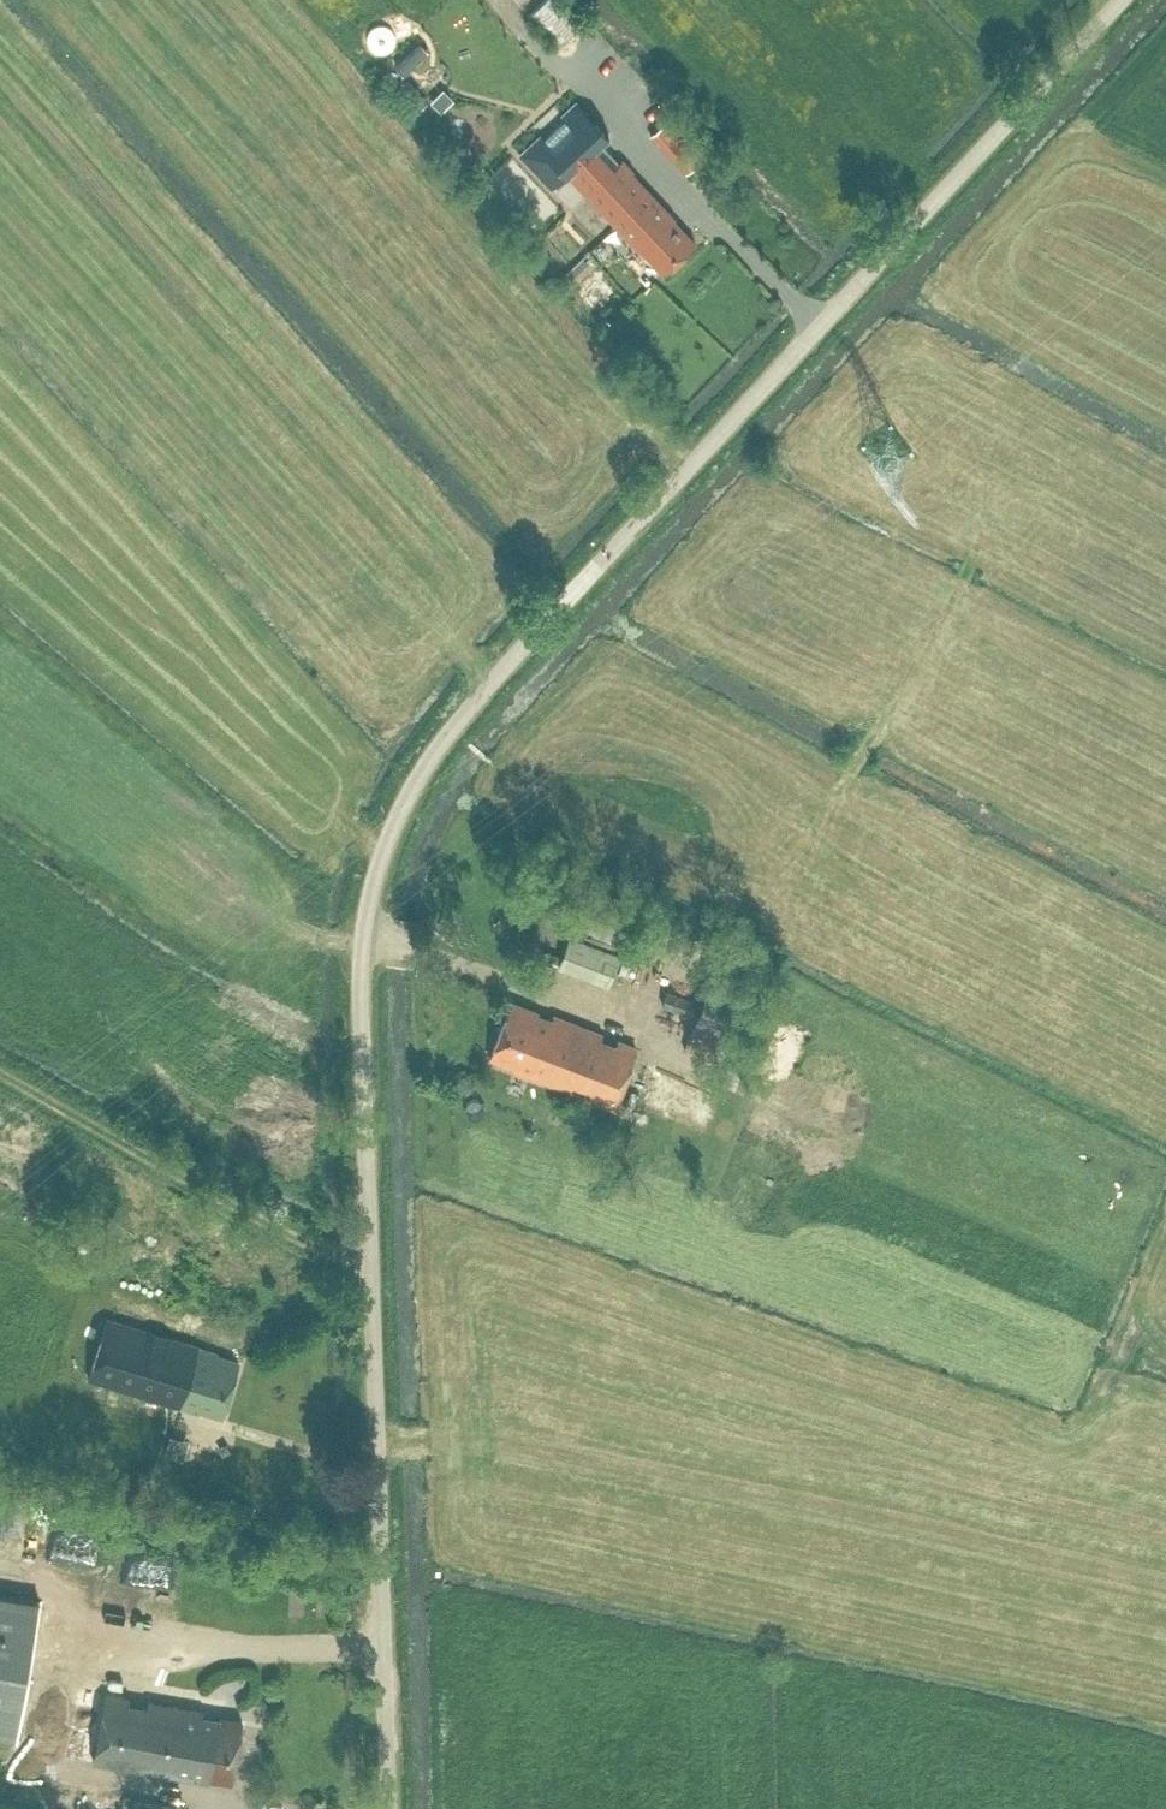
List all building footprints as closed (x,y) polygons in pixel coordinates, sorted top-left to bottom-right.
[(527,12),(560,45),(584,25),(562,0),(539,0),(527,12)] [(431,98),(441,107),(452,96),(442,87),(431,98)] [(548,186),(601,134),(573,105),(519,157),(548,186)] [(685,169),(706,148),(671,113),(648,133),(685,169)] [(634,167),(622,155),(587,189),(641,246),(642,245),(663,268),(696,238),(674,215),(675,214),(632,168),(634,167)] [(765,262),(781,278),(791,268),(775,252),(765,262)] [(568,932),(561,951),(547,946),(541,958),(607,983),(620,950),(568,932)] [(720,1061),(756,968),(717,953),(701,996),(667,985),(661,1003),(694,1014),(682,1047),(720,1061)] [(538,1009),(510,998),(489,1054),(517,1064),(516,1067),(612,1104),(635,1043),(618,1037),(615,1040),(602,1035),(603,1031),(539,1006),(538,1009)] [(221,1412),(238,1357),(175,1338),(176,1334),(107,1313),(88,1375),(196,1408),(197,1405),(221,1412)] [(29,1546),(28,1512),(0,1513),(0,1547),(29,1546)] [(0,1591),(0,1732),(16,1735),(40,1598),(0,1591)] [(146,1700),(129,1697),(130,1692),(104,1688),(92,1760),(207,1780),(209,1773),(232,1777),(243,1716),(220,1712),(218,1713),(202,1710),(202,1706),(147,1696),(146,1700)]
